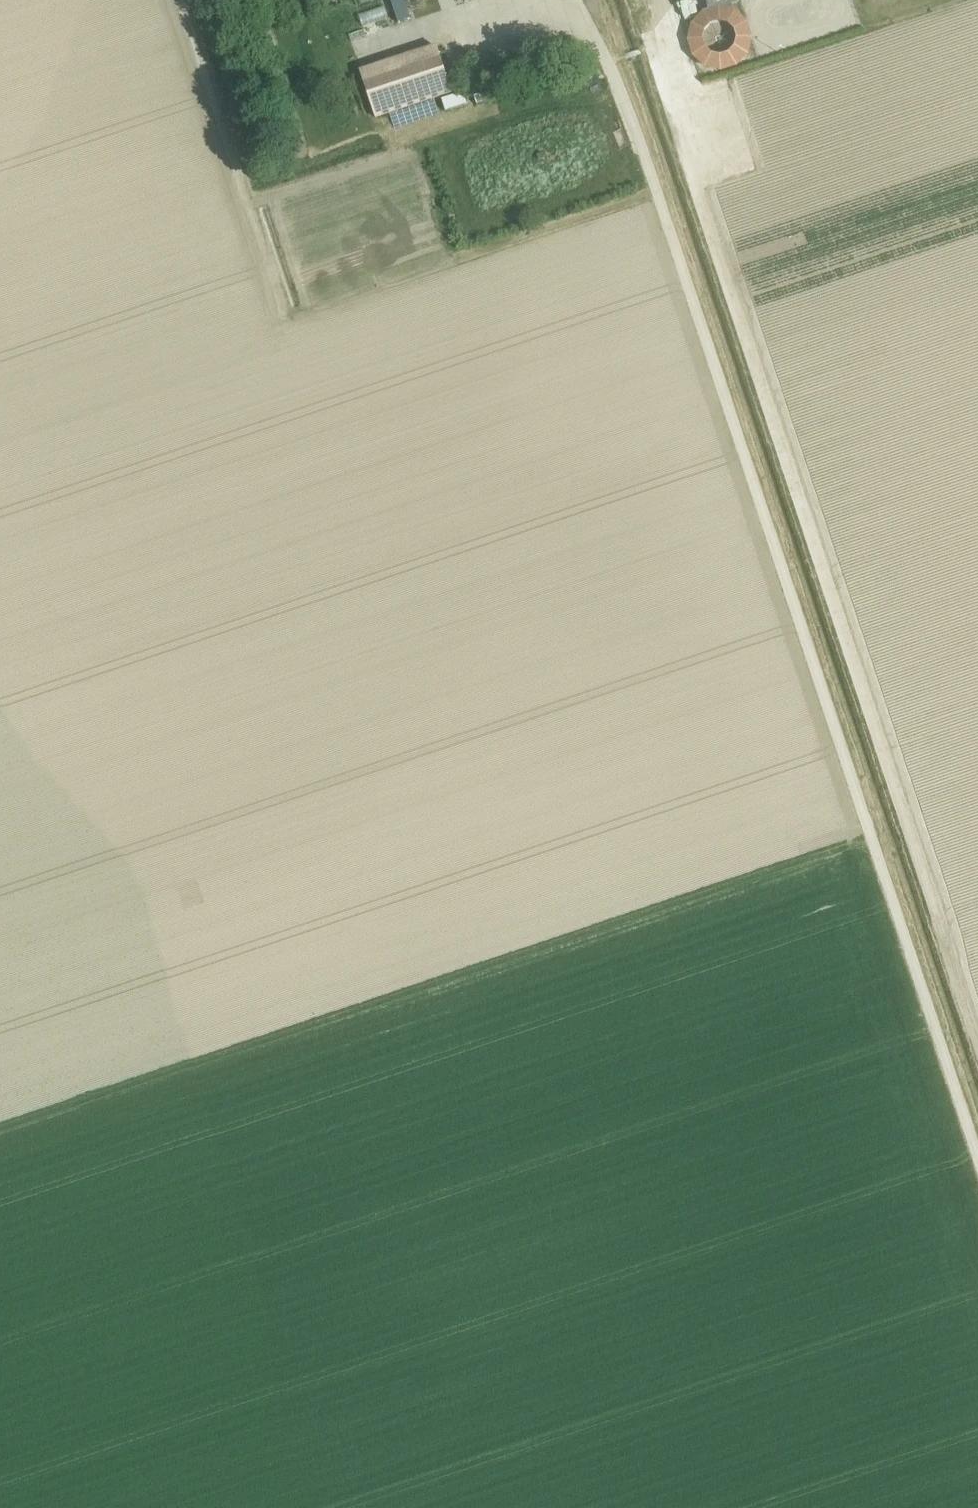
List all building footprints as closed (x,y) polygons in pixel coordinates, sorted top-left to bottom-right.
[(708,11),(741,0),(704,0),(708,11)] [(374,120),(452,95),(435,46),(358,71),(374,120)]
